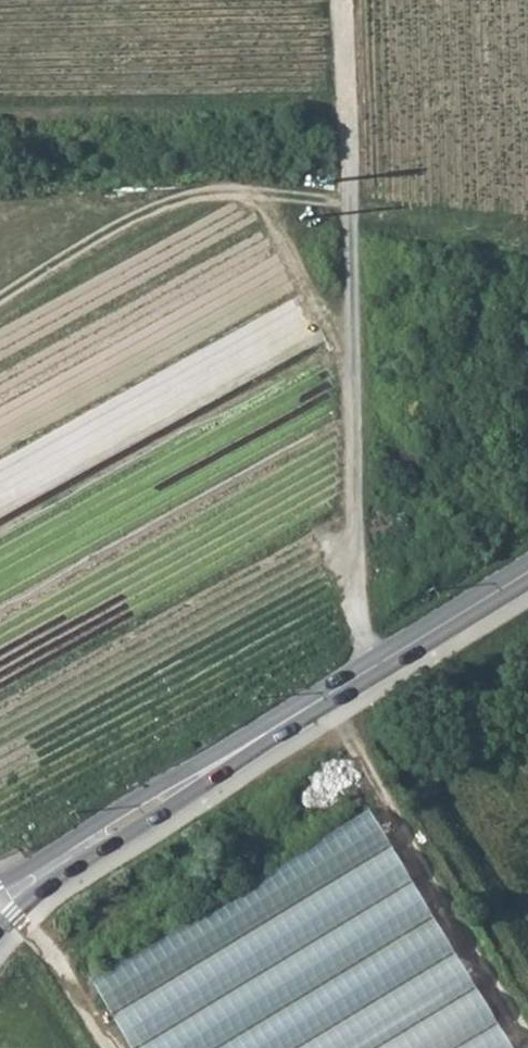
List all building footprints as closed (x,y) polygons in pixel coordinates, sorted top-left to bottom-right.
[(385,817),(94,973),(134,1047),(510,1047),(385,817)]
